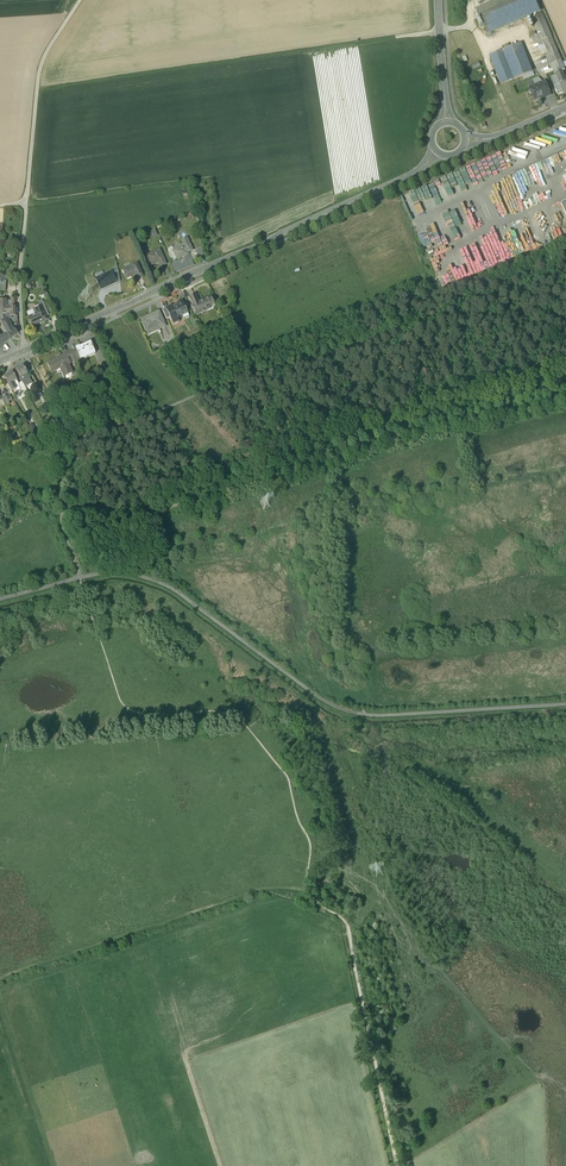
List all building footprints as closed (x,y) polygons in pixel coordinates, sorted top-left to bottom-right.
[(478,16),(488,40),(532,22),(540,18),(532,0),(515,0),(478,16)] [(552,42),(542,18),(532,23),(540,40),(532,43),(535,49),(544,46),(552,42)] [(552,42),(544,46),(547,54),(555,51),(552,42)] [(521,50),(504,57),(515,84),(533,77),(521,50)] [(565,75),(555,51),(547,54),(550,60),(547,61),(550,70),(552,69),(556,79),(563,76),(565,75)] [(504,57),(491,62),(502,89),(515,84),(504,57)] [(474,66),(471,68),(475,76),(482,73),(480,68),(475,70),(474,66)] [(563,76),(556,78),(561,90),(565,88),(565,84),(563,76)] [(541,81),(527,87),(530,93),(541,88),(543,87),(541,81)] [(541,89),(530,93),(531,95),(530,95),(529,97),(530,98),(532,99),(535,105),(546,101),(542,92),(543,92),(541,89)] [(543,92),(542,92),(546,101),(546,102),(551,100),(547,90),(543,92)] [(495,197),(502,215),(518,210),(514,199),(509,201),(506,195),(500,197),(500,195),(495,197)] [(183,249),(175,252),(177,256),(174,257),(177,263),(184,260),(183,256),(186,255),(186,256),(191,254),(186,242),(181,245),(183,249)] [(160,253),(151,257),(152,259),(148,261),(151,269),(159,265),(161,270),(166,268),(160,253)] [(137,267),(123,273),(125,276),(124,277),(125,278),(127,281),(136,277),(137,280),(142,278),(137,267)] [(111,275),(104,278),(96,282),(100,292),(106,290),(105,289),(108,288),(116,285),(111,275)] [(198,305),(195,298),(188,301),(196,319),(215,310),(211,302),(210,302),(209,300),(198,305)] [(48,318),(42,302),(38,304),(40,310),(41,309),(45,319),(48,318)] [(187,316),(182,304),(176,306),(177,308),(171,311),(173,315),(168,317),(169,321),(172,328),(178,325),(176,321),(187,316)] [(12,309),(6,310),(7,316),(8,322),(11,320),(15,318),(15,309),(12,309)] [(40,310),(35,312),(37,317),(35,318),(32,319),(28,321),(32,329),(47,323),(45,319),(41,309),(40,310)] [(158,314),(141,322),(148,337),(165,329),(158,314)] [(7,316),(1,318),(3,322),(5,326),(9,324),(8,322),(7,316)] [(5,326),(3,322),(0,324),(7,336),(9,334),(5,326)] [(13,331),(9,324),(5,326),(9,334),(12,339),(17,336),(13,331)] [(1,340),(0,338),(0,348),(10,341),(7,336),(1,340)] [(75,350),(75,351),(80,362),(95,356),(90,344),(79,349),(78,349),(75,350)] [(80,362),(75,351),(65,355),(70,366),(80,362)] [(70,366),(65,355),(55,359),(56,360),(47,364),(51,375),(61,371),(65,379),(73,375),(69,367),(70,366)] [(23,367),(15,372),(20,380),(27,376),(23,367)] [(12,374),(4,378),(8,387),(12,393),(16,390),(14,388),(18,385),(16,382),(17,382),(12,374)] [(27,376),(20,380),(25,389),(33,385),(27,376)] [(10,406),(5,397),(1,399),(5,408),(10,406)]
